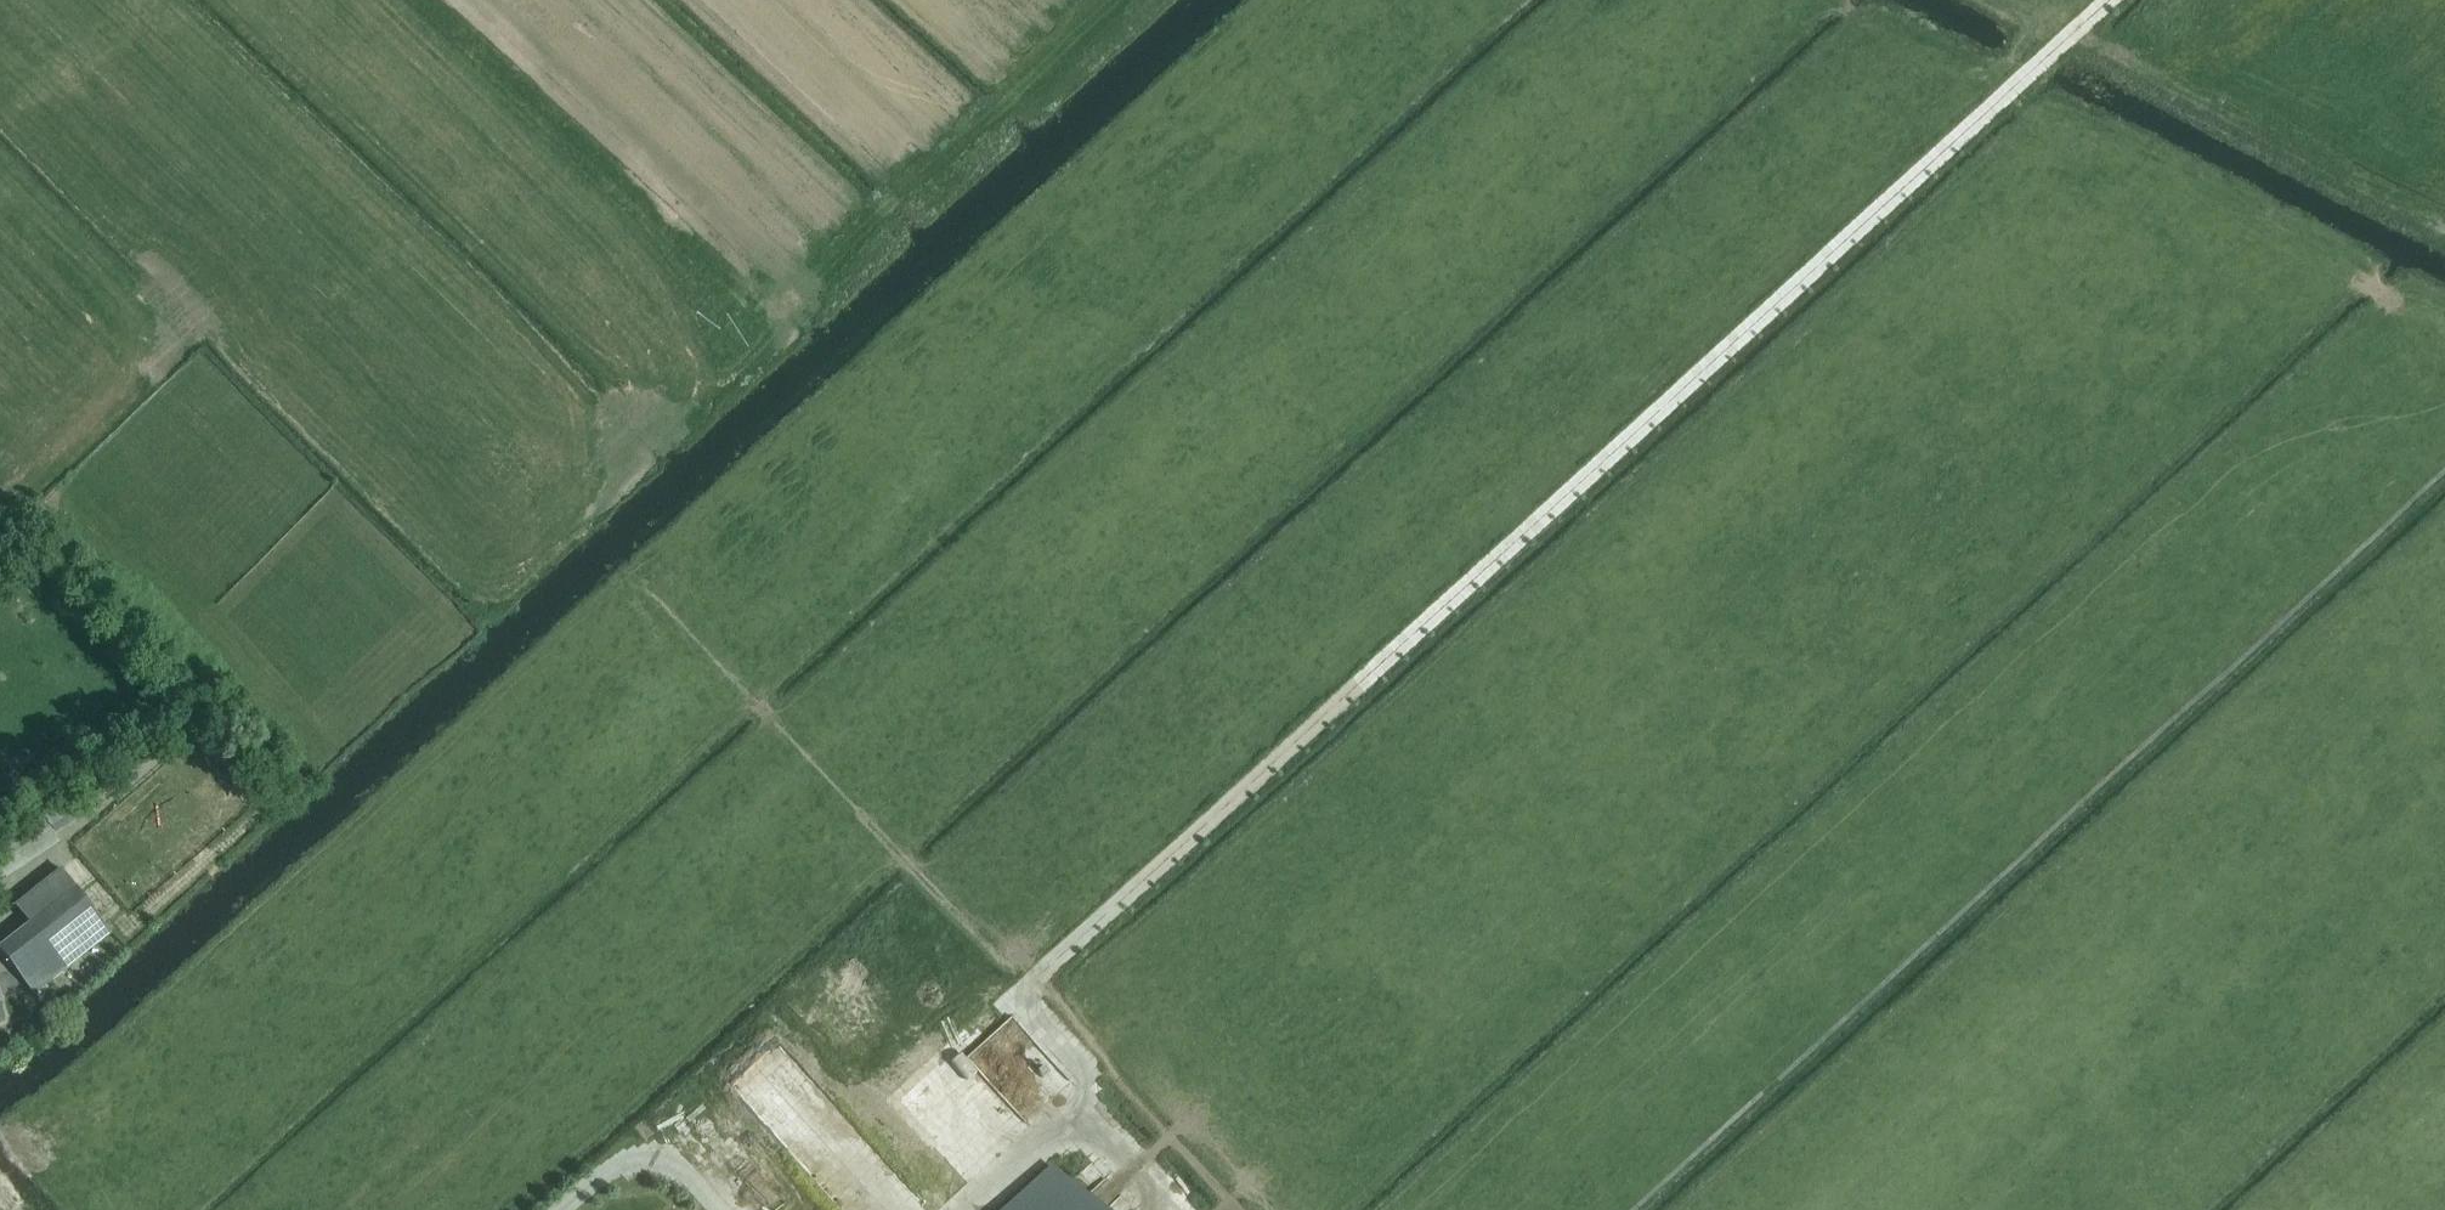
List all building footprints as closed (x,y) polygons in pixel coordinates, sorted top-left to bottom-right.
[(62,869),(15,905),(30,924),(0,947),(0,949),(33,991),(110,932),(62,869)] [(1015,1005),(976,1044),(1032,1100),(1071,1061),(1015,1005)] [(795,1209),(853,1209),(891,1175),(873,1156),(868,1161),(849,1141),(785,1199),(795,1209)] [(1060,1187),(1053,1180),(1020,1209),(1081,1209),(1060,1187)]
